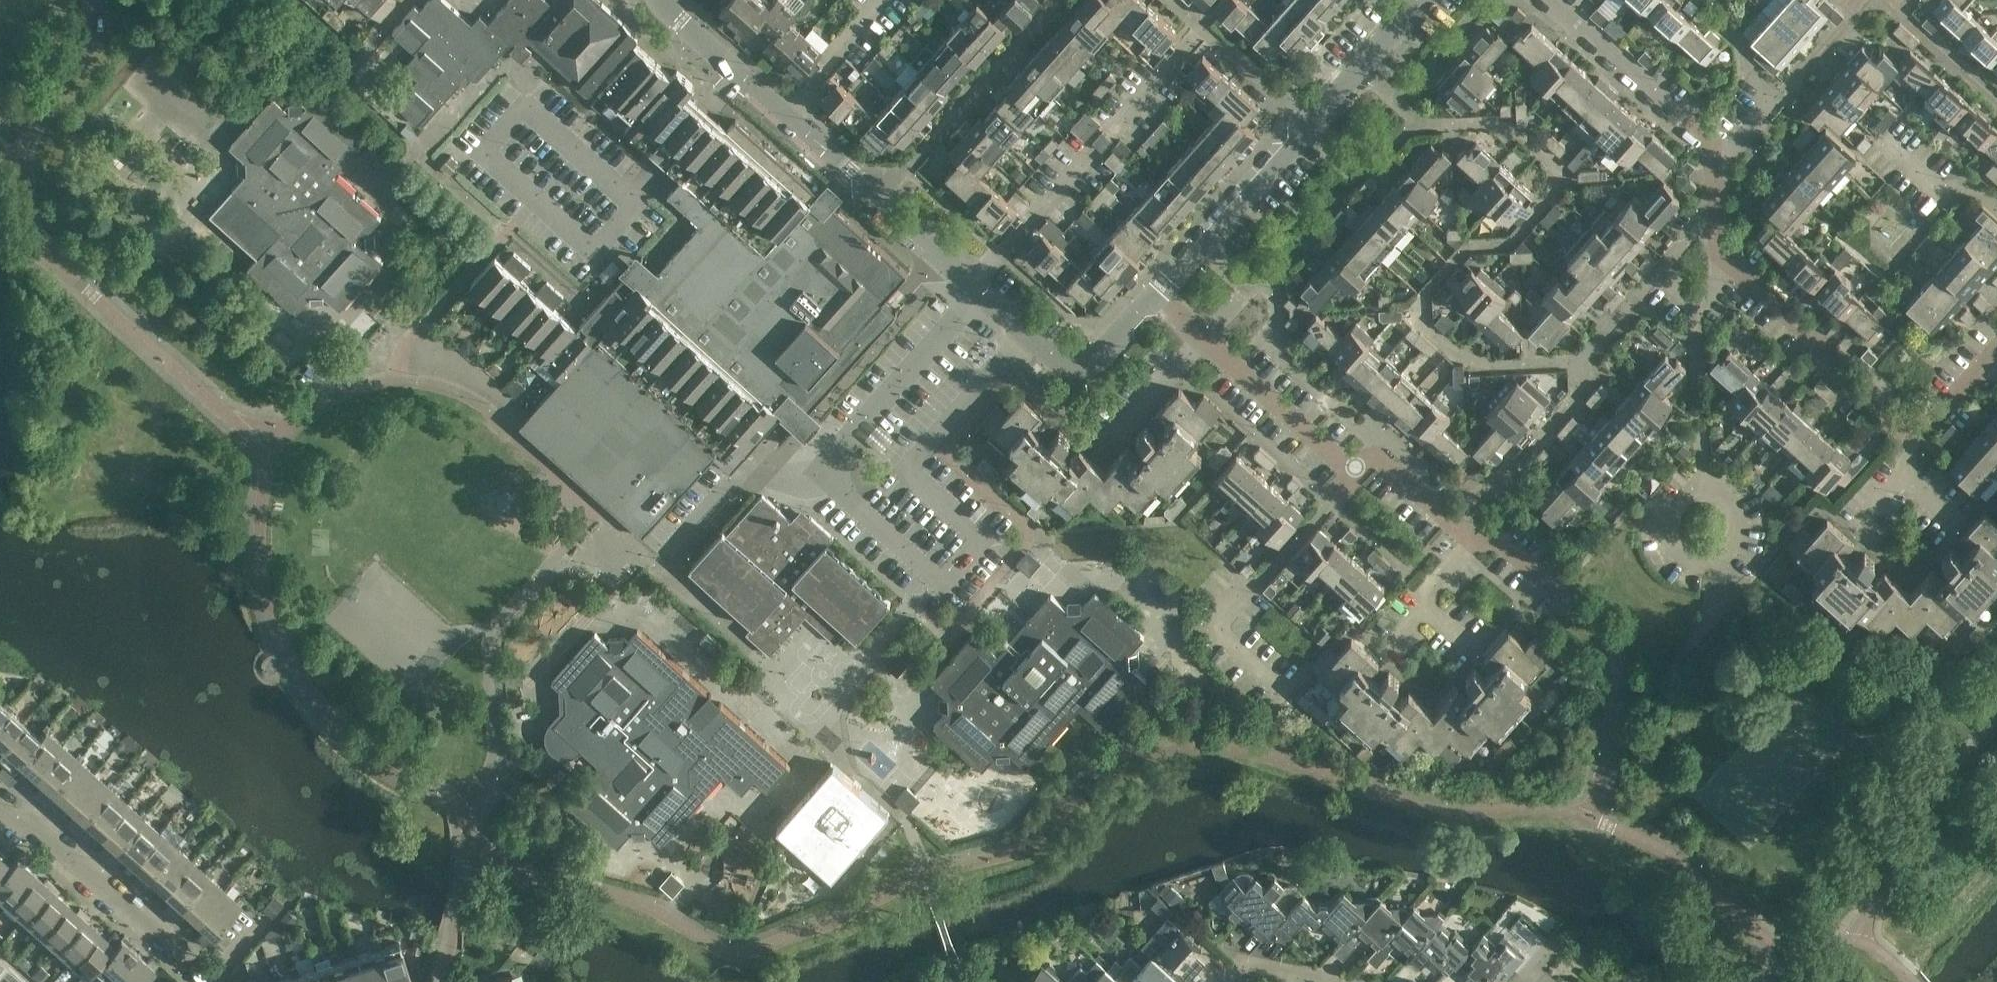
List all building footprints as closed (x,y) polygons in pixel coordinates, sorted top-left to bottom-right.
[(367,14),(371,10),(381,19),(396,2),(394,0),(351,0),(367,14)] [(536,47),(586,92),(589,92),(634,43),(637,35),(598,0),(556,0),(552,4),(547,0),(511,0),(489,24),(480,16),(472,25),(444,0),(430,0),(421,11),(416,6),(393,32),(417,53),(405,67),(418,79),(397,103),(422,126),(468,75),(474,79),(476,80),(506,48),(522,62),(536,47)] [(721,7),(742,27),(734,35),(740,40),(755,23),(771,5),(765,0),(727,0),(721,7)] [(771,38),(772,39),(788,21),(789,21),(796,13),(782,0),(775,0),(771,5),(755,23),(755,24),(771,38)] [(807,0),(795,0),(793,2),(800,8),(807,0)] [(814,3),(811,0),(807,0),(800,8),(805,13),(814,3)] [(926,0),(923,0),(916,8),(923,14),(932,5),(926,0)] [(997,16),(994,18),(1002,26),(1009,19),(1017,27),(1041,0),(1011,0),(997,16)] [(1074,0),(1073,0),(1066,7),(1073,13),(1066,22),(1094,47),(1109,31),(1074,0)] [(1109,31),(1123,15),(1124,15),(1107,0),(1074,0),(1109,31)] [(1124,15),(1123,15),(1133,24),(1149,7),(1141,0),(1107,0),(1124,15)] [(1242,0),(1220,0),(1215,6),(1242,31),(1258,14),(1242,0)] [(1286,5),(1281,0),(1278,3),(1283,8),(1318,39),(1325,32),(1318,26),(1326,17),(1307,0),(1290,0),(1286,5)] [(1339,0),(1307,0),(1326,17),(1340,1),(1339,0)] [(1647,9),(1656,0),(1637,0),(1647,9)] [(1647,9),(1676,36),(1690,20),(1676,8),(1682,1),(1681,0),(1656,0),(1647,9)] [(1783,1),(1782,0),(1771,0),(1762,11),(1769,17),(1783,1)] [(1783,3),(1813,30),(1827,15),(1837,24),(1844,16),(1826,0),(1822,0),(1817,6),(1813,2),(1812,3),(1809,0),(1786,0),(1783,3)] [(1968,0),(1943,0),(1934,9),(1964,36),(1977,21),(1963,8),(1969,1),(1968,0)] [(1318,39),(1283,8),(1278,3),(1275,7),(1280,11),(1268,24),(1297,49),(1304,41),(1311,47),(1318,39)] [(1783,3),(1765,24),(1795,51),(1813,30),(1783,3)] [(994,18),(978,4),(962,21),(991,46),(1006,29),(1002,26),(994,18)] [(328,8),(322,14),(339,29),(345,23),(345,19),(332,7),(328,8)] [(1177,32),(1149,7),(1133,24),(1168,56),(1176,47),(1169,41),(1177,32)] [(1519,22),(1526,14),(1518,7),(1512,13),(1513,17),(1519,22)] [(1607,16),(1597,7),(1589,15),(1599,24),(1607,16)] [(923,14),(916,8),(907,17),(914,24),(923,14)] [(1491,16),(1492,17),(1499,23),(1505,17),(1504,13),(1498,8),(1491,16)] [(1258,14),(1242,31),(1271,57),(1279,48),(1286,54),(1293,47),(1296,50),(1297,49),(1268,24),(1258,14)] [(1932,32),(1935,28),(1939,23),(1929,14),(1922,23),(1932,32)] [(1704,33),(1690,20),(1676,36),(1706,62),(1726,40),(1710,26),(1704,33)] [(772,39),(771,38),(764,47),(782,62),(805,36),(789,21),(788,21),(772,39)] [(991,46),(962,21),(948,37),(973,59),(972,59),(976,63),(991,46)] [(1977,21),(1964,36),(1993,62),(1996,57),(1996,26),(1991,33),(1977,21)] [(1094,47),(1066,22),(1052,38),(1080,63),(1094,47)] [(1903,40),(1910,32),(1900,22),(1892,31),(1903,40)] [(1774,74),(1795,51),(1765,24),(1751,39),(1761,48),(1754,56),(1774,74)] [(1512,40),(1534,60),(1539,64),(1539,65),(1556,46),(1532,25),(1524,34),(1521,31),(1512,40)] [(1487,27),(1465,51),(1483,67),(1484,67),(1508,40),(1498,32),(1496,35),(1487,27)] [(823,41),(827,45),(838,33),(834,29),(823,41)] [(903,37),(896,30),(887,40),(894,46),(903,37)] [(1912,48),(1919,40),(1910,32),(1903,40),(1912,48)] [(805,36),(782,62),(799,78),(806,70),(812,75),(821,65),(815,59),(823,51),(805,36)] [(973,59),(948,37),(934,53),(958,75),(972,59),(973,59)] [(1080,63),(1052,38),(1037,54),(1066,79),(1080,63)] [(894,46),(887,40),(879,50),(886,56),(894,46)] [(672,76),(634,43),(596,86),(602,91),(594,100),(611,115),(619,106),(633,119),(672,76)] [(1539,65),(1539,64),(1530,73),(1535,78),(1530,82),(1543,94),(1548,89),(1547,89),(1572,61),(1556,46),(1539,65)] [(1862,46),(1849,61),(1879,88),(1891,74),(1898,66),(1898,65),(1883,52),(1877,60),(1862,46)] [(958,75),(934,53),(928,47),(913,63),(919,69),(944,91),(945,90),(958,75)] [(1644,50),(1637,58),(1647,67),(1655,59),(1644,50)] [(1483,67),(1465,51),(1451,68),(1483,97),(1494,84),(1489,80),(1494,75),(1484,67),(1483,67)] [(1911,51),(1898,65),(1898,66),(1891,74),(1906,87),(1912,81),(1926,93),(1940,78),(1911,51)] [(1066,79),(1037,54),(1023,70),(1051,95),(1066,79)] [(1195,65),(1188,59),(1181,67),(1216,98),(1231,81),(1203,56),(1195,65)] [(1547,89),(1548,89),(1563,103),(1588,75),(1572,61),(1547,89)] [(1879,88),(1849,61),(1836,76),(1866,102),(1879,88)] [(1483,97),(1451,68),(1435,84),(1443,92),(1436,99),(1444,106),(1451,99),(1463,109),(1467,104),(1472,109),(1483,97)] [(944,91),(919,69),(905,85),(933,110),(948,93),(945,90),(944,91)] [(672,76),(633,119),(625,128),(626,129),(627,128),(642,143),(687,93),(694,85),(677,70),(672,76)] [(1051,95),(1023,70),(1008,87),(1011,90),(1012,89),(1037,111),(1051,95)] [(1108,88),(1116,79),(1109,73),(1101,82),(1108,88)] [(1588,75),(1563,103),(1579,118),(1608,86),(1599,77),(1595,82),(1588,75)] [(831,76),(823,84),(830,90),(822,99),(850,124),(866,107),(831,76)] [(1866,102),(1836,76),(1824,90),(1853,116),(1866,102)] [(1969,104),(1940,78),(1926,93),(1940,105),(1934,112),(1945,122),(1949,126),(1969,104)] [(1259,106),(1231,81),(1216,98),(1226,107),(1227,107),(1251,129),(1258,121),(1251,115),(1259,106)] [(1108,88),(1101,82),(1092,92),(1099,98),(1108,88)] [(1705,100),(1713,92),(1703,83),(1695,91),(1705,100)] [(933,110),(905,85),(890,101),(926,132),(933,124),(926,118),(933,110)] [(1608,86),(1579,118),(1595,132),(1620,105),(1613,98),(1617,94),(1608,86)] [(1012,89),(1011,90),(997,105),(1022,127),(1037,111),(1012,89)] [(1853,116),(1824,90),(1804,111),(1819,125),(1825,119),(1840,131),(1853,116)] [(706,110),(687,93),(642,143),(662,160),(683,179),(727,129),(706,110)] [(382,218),(338,179),(334,175),(366,140),(317,96),(307,107),(303,103),(289,103),(285,108),(274,98),(230,147),(244,160),(245,161),(237,161),(238,175),(245,174),(245,176),(233,190),(280,233),(248,269),(297,312),(310,298),(311,304),(324,304),(324,298),(326,297),(340,310),(384,261),(370,249),(370,247),(376,246),(375,233),(369,233),(369,232),(382,218)] [(926,132),(890,101),(876,116),(876,117),(901,139),(900,140),(904,143),(912,134),(919,140),(926,132)] [(1516,102),(1516,114),(1527,113),(1526,105),(1523,102),(1516,102)] [(1500,114),(1511,114),(1511,103),(1500,103),(1500,114)] [(1969,104),(1949,126),(1945,122),(1938,130),(1942,133),(1946,137),(1953,130),(1964,139),(1970,132),(1984,145),(1996,130),(1996,129),(1969,104)] [(997,105),(984,120),(983,121),(1008,144),(1022,127),(997,105)] [(1595,132),(1611,146),(1612,147),(1636,119),(1620,105),(1595,132)] [(866,107),(850,124),(878,150),(886,141),(894,147),(900,140),(901,139),(876,117),(876,116),(866,107)] [(1227,107),(1226,107),(1212,123),(1247,154),(1254,147),(1247,141),(1255,132),(1251,129),(1227,107)] [(1889,123),(1897,115),(1889,108),(1881,116),(1889,123)] [(1100,122),(1088,111),(1079,120),(1092,132),(1100,122)] [(1527,113),(1516,114),(1517,125),(1525,125),(1527,122),(1527,113)] [(1889,123),(1881,116),(1874,123),(1882,131),(1889,123)] [(983,121),(984,120),(980,117),(972,126),(965,120),(958,128),(993,160),(1008,144),(983,121)] [(562,378),(520,426),(643,535),(715,455),(730,471),(781,415),(794,426),(808,440),(822,424),(809,411),(817,402),(897,313),(884,301),(908,274),(832,206),(843,195),(836,189),(828,182),(819,194),(736,119),(727,129),(683,179),(668,195),(701,225),(673,256),(658,272),(641,257),(596,307),(547,364),(562,378)] [(1612,147),(1611,146),(1607,151),(1620,163),(1624,158),(1629,162),(1637,152),(1653,134),(1636,119),(1612,147)] [(1084,140),(1092,132),(1079,120),(1071,128),(1072,129),(1084,140)] [(1169,126),(1162,120),(1154,129),(1161,136),(1169,126)] [(1212,123),(1198,139),(1226,164),(1233,156),(1240,162),(1247,154),(1212,123)] [(1808,140),(1815,132),(1807,125),(1799,133),(1808,140)] [(993,160),(958,128),(951,136),(958,142),(950,151),(954,154),(954,153),(978,176),(979,176),(993,160)] [(1161,136),(1154,129),(1145,139),(1152,146),(1161,136)] [(1826,130),(1820,137),(1813,145),(1843,171),(1856,156),(1826,130)] [(1942,133),(1938,130),(1931,138),(1935,141),(1942,133)] [(1984,145),(1996,156),(1996,130),(1984,145)] [(1103,131),(1093,142),(1103,151),(1113,140),(1103,131)] [(1808,140),(1799,133),(1793,140),(1801,148),(1808,140)] [(1942,133),(1935,141),(1939,145),(1946,137),(1942,133)] [(1548,135),(1543,141),(1552,149),(1559,141),(1552,134),(1548,135)] [(1677,155),(1653,134),(1637,152),(1664,176),(1672,167),(1669,164),(1677,155)] [(1855,145),(1863,152),(1873,142),(1865,135),(1855,145)] [(1050,152),(1059,143),(1052,136),(1043,146),(1050,152)] [(1198,139),(1183,155),(1211,181),(1226,164),(1198,139)] [(1126,161),(1132,153),(1119,141),(1112,148),(1126,161)] [(1559,141),(1552,149),(1560,156),(1565,150),(1565,146),(1559,141)] [(1457,157),(1483,181),(1484,182),(1500,164),(1476,142),(1468,151),(1465,148),(1457,157)] [(1431,145),(1410,169),(1428,185),(1428,184),(1452,157),(1443,149),(1440,153),(1431,145)] [(1843,171),(1813,145),(1800,159),(1830,186),(1843,171)] [(1050,152),(1043,146),(1034,156),(1042,162),(1050,152)] [(1112,150),(1104,160),(1116,171),(1125,162),(1112,150)] [(954,153),(954,154),(947,162),(954,168),(946,177),(974,202),(989,185),(979,176),(978,176),(954,153)] [(1782,169),(1789,160),(1781,153),(1774,161),(1782,169)] [(1183,155),(1169,171),(1197,196),(1211,181),(1183,155)] [(451,176),(457,169),(461,164),(451,156),(441,167),(451,176)] [(1690,172),(1694,167),(1695,166),(1687,159),(1680,167),(1686,172),(1690,172)] [(1830,186),(1800,159),(1787,173),(1817,200),(1830,186)] [(1986,171),(1996,181),(1996,159),(1986,171)] [(1782,169),(1774,161),(1767,169),(1775,176),(1782,169)] [(1516,179),(1500,164),(1484,182),(1483,181),(1474,191),(1479,195),(1475,199),(1487,211),(1516,179)] [(1589,169),(1589,179),(1601,179),(1600,171),(1597,168),(1589,169)] [(1428,185),(1410,169),(1395,185),(1423,209),(1422,210),(1427,215),(1438,202),(1434,197),(1438,192),(1428,184),(1428,185)] [(1581,169),(1578,172),(1577,173),(1578,180),(1589,179),(1589,169),(1581,169)] [(1197,196),(1169,171),(1154,188),(1183,213),(1197,196)] [(1817,200),(1787,173),(1774,188),(1804,214),(1817,200)] [(1376,181),(1373,178),(1370,176),(1362,184),(1370,192),(1376,185),(1376,181)] [(1533,194),(1516,179),(1487,211),(1499,222),(1504,217),(1508,221),(1519,209),(1527,216),(1534,208),(1526,201),(1533,194)] [(1689,194),(1693,190),(1696,186),(1691,180),(1687,181),(1681,187),(1689,194)] [(1664,181),(1645,203),(1641,207),(1640,208),(1658,224),(1679,200),(1670,192),(1673,189),(1664,181)] [(1756,198),(1764,189),(1756,182),(1747,191),(1756,198)] [(1117,195),(1105,184),(1096,194),(1103,200),(1108,205),(1117,195)] [(1370,192),(1362,184),(1355,193),(1361,198),(1365,198),(1370,192)] [(1601,184),(1589,184),(1590,195),(1599,195),(1602,192),(1601,184)] [(1024,216),(989,185),(974,202),(1002,227),(1010,218),(1017,224),(1024,216)] [(1423,209),(1395,185),(1381,201),(1408,226),(1422,210),(1423,209)] [(1154,188),(1140,203),(1165,225),(1164,226),(1167,229),(1183,213),(1154,188)] [(1804,214),(1774,188),(1761,203),(1775,215),(1776,215),(1791,228),(1804,214)] [(1756,198),(1747,191),(1739,200),(1748,207),(1756,198)] [(1103,200),(1096,194),(1088,204),(1094,210),(1103,200)] [(1622,199),(1614,208),(1610,212),(1615,216),(1616,215),(1643,240),(1658,224),(1640,208),(1641,207),(1631,198),(1627,203),(1622,199)] [(1408,226),(1381,201),(1375,208),(1370,204),(1361,213),(1394,242),(1408,226)] [(1140,203),(1125,220),(1150,242),(1164,226),(1165,225),(1140,203)] [(1983,205),(1974,215),(1975,220),(1980,224),(1971,234),(1986,248),(1979,255),(1994,268),(1996,265),(1996,218),(1983,205)] [(1347,214),(1344,211),(1341,208),(1333,217),(1341,224),(1347,217),(1347,214)] [(1394,242),(1361,213),(1353,222),(1358,227),(1352,234),(1379,258),(1394,242)] [(1616,215),(1615,216),(1603,230),(1594,222),(1593,224),(1629,256),(1643,240),(1616,215)] [(1757,236),(1786,262),(1800,247),(1786,235),(1791,228),(1776,215),(1775,215),(1757,236)] [(1341,224),(1333,217),(1326,225),(1332,231),(1336,230),(1341,224)] [(1047,219),(1038,229),(1037,228),(1030,236),(1037,242),(1029,251),(1057,276),(1072,259),(1064,252),(1071,243),(1061,234),(1062,233),(1047,219)] [(1125,220),(1111,236),(1135,258),(1136,257),(1150,242),(1125,220)] [(1629,256),(1593,224),(1578,240),(1619,277),(1627,267),(1622,263),(1629,256)] [(1458,227),(1459,238),(1465,238),(1470,238),(1469,230),(1466,227),(1458,227)] [(1447,232),(1443,235),(1456,247),(1465,238),(1459,238),(1454,238),(1447,232)] [(1379,258),(1352,234),(1337,250),(1365,274),(1365,273),(1379,258)] [(1971,234),(1953,254),(1952,256),(1981,282),(1994,268),(1979,255),(1986,248),(1971,234)] [(1111,236),(1099,249),(1094,245),(1091,248),(1131,284),(1139,276),(1132,270),(1140,260),(1136,257),(1135,258),(1111,236)] [(1619,277),(1578,240),(1564,257),(1600,289),(1606,282),(1610,286),(1619,277)] [(1814,260),(1800,247),(1786,262),(1815,288),(1835,266),(1839,270),(1846,262),(1842,258),(1838,255),(1831,262),(1820,253),(1814,260)] [(1849,251),(1845,247),(1838,255),(1842,258),(1849,251)] [(1131,284),(1091,248),(1089,251),(1094,255),(1082,268),(1081,269),(1106,291),(1109,294),(1118,285),(1125,291),(1131,284)] [(1365,274),(1337,250),(1323,266),(1340,282),(1340,283),(1349,291),(1354,287),(1358,291),(1370,278),(1365,273),(1365,274)] [(1522,251),(1522,262),(1531,262),(1534,259),(1533,250),(1522,251)] [(1522,251),(1512,251),(1510,252),(1510,260),(1513,262),(1522,262),(1522,251)] [(1849,251),(1842,258),(1846,262),(1853,254),(1849,251)] [(504,264),(495,256),(471,284),(487,299),(522,259),(514,252),(504,264)] [(1981,282),(1952,256),(1939,270),(1954,283),(1947,290),(1962,304),(1981,282)] [(1600,289),(1564,257),(1562,258),(1570,266),(1558,280),(1557,281),(1585,305),(1600,289)] [(1638,265),(1646,272),(1654,263),(1648,258),(1644,258),(1638,265)] [(522,259),(487,299),(504,313),(529,286),(520,279),(531,267),(522,259)] [(1082,268),(1072,259),(1057,276),(1084,301),(1092,292),(1099,298),(1106,291),(1081,269),(1082,268)] [(1633,275),(1639,280),(1646,272),(1638,265),(1633,271),(1633,275)] [(1336,287),(1340,283),(1340,282),(1323,266),(1301,290),(1310,298),(1307,301),(1316,309),(1336,287)] [(1835,266),(1815,288),(1844,314),(1858,299),(1844,286),(1850,280),(1839,270),(1835,266)] [(1461,281),(1453,274),(1446,281),(1454,288),(1447,296),(1464,311),(1493,279),(1481,268),(1476,273),(1472,269),(1461,281)] [(1939,270),(1922,289),(1920,291),(1949,318),(1962,304),(1947,290),(1954,283),(1939,270)] [(1557,281),(1558,280),(1553,275),(1542,288),(1546,293),(1542,297),(1552,306),(1553,305),(1570,321),(1585,305),(1557,281)] [(1493,279),(1464,311),(1481,326),(1496,308),(1497,309),(1506,299),(1501,295),(1505,290),(1493,279)] [(536,293),(529,286),(504,313),(520,328),(555,289),(547,281),(536,293)] [(1526,293),(1526,297),(1532,302),(1539,294),(1531,287),(1526,293)] [(1516,303),(1521,297),(1521,293),(1515,288),(1508,296),(1516,303)] [(555,289),(520,328),(537,343),(561,315),(553,308),(564,296),(555,289)] [(1625,296),(1619,290),(1615,291),(1609,297),(1617,305),(1625,296)] [(1949,318),(1920,291),(1906,306),(1936,333),(1949,318)] [(1972,301),(1982,310),(1989,302),(1979,293),(1972,301)] [(1390,305),(1390,304),(1389,294),(1381,294),(1378,298),(1378,305),(1390,305)] [(1108,295),(1102,301),(1108,306),(1114,300),(1108,295)] [(1291,295),(1284,303),(1290,308),(1293,308),(1299,302),(1291,295)] [(1617,305),(1609,297),(1604,303),(1604,307),(1610,313),(1617,305)] [(1872,311),(1858,299),(1844,314),(1874,340),(1894,318),(1878,304),(1872,311)] [(1552,306),(1548,311),(1528,332),(1537,340),(1540,337),(1549,345),(1570,321),(1553,305),(1552,306)] [(1959,315),(1969,324),(1977,316),(1966,307),(1959,315)] [(1523,333),(1497,309),(1496,308),(1481,326),(1504,348),(1512,339),(1515,342),(1523,333)] [(1400,320),(1403,317),(1402,309),(1378,310),(1379,318),(1382,321),(1400,320)] [(1304,335),(1328,356),(1343,338),(1316,314),(1308,323),(1312,326),(1304,335)] [(577,329),(561,315),(537,343),(540,346),(534,353),(546,364),(577,329)] [(1285,322),(1293,330),(1300,322),(1294,316),(1290,316),(1285,322)] [(442,332),(449,339),(462,324),(455,318),(442,332)] [(1343,338),(1328,356),(1344,370),(1368,343),(1369,344),(1373,339),(1360,327),(1356,332),(1351,328),(1343,338)] [(1429,340),(1420,333),(1415,339),(1415,342),(1422,349),(1429,340)] [(1722,344),(1714,337),(1706,345),(1713,350),(1716,351),(1722,344)] [(1679,338),(1675,343),(1671,347),(1677,353),(1682,352),(1687,346),(1679,338)] [(307,353),(310,355),(320,365),(332,352),(319,340),(307,353)] [(1429,340),(1422,349),(1428,354),(1432,354),(1437,348),(1429,340)] [(1368,343),(1344,370),(1360,385),(1384,358),(1369,344),(1368,343)] [(1934,343),(1927,352),(1937,361),(1944,352),(1934,343)] [(1870,364),(1871,364),(1878,356),(1868,347),(1860,355),(1870,364)] [(1731,385),(1736,390),(1737,391),(1753,373),(1729,351),(1721,360),(1718,357),(1710,366),(1731,385)] [(1665,355),(1644,379),(1662,395),(1663,394),(1686,368),(1677,360),(1674,363),(1665,355)] [(1799,370),(1804,364),(1796,356),(1789,364),(1795,370),(1799,370)] [(1384,358),(1360,385),(1367,391),(1363,396),(1372,404),(1401,372),(1384,358)] [(1453,376),(1464,375),(1463,364),(1455,365),(1452,368),(1453,376)] [(1401,372),(1372,404),(1381,413),(1385,408),(1392,414),(1417,387),(1401,372)] [(1769,387),(1753,373),(1737,391),(1736,390),(1727,399),(1732,404),(1728,408),(1741,420),(1745,415),(1769,387)] [(1466,375),(1467,386),(1478,386),(1480,384),(1479,374),(1466,375)] [(1466,375),(1464,375),(1453,376),(1453,385),(1456,387),(1467,386),(1466,375)] [(1528,378),(1522,384),(1517,381),(1513,385),(1508,381),(1497,393),(1530,422),(1545,405),(1537,398),(1544,390),(1536,383),(1535,384),(1528,378)] [(1822,394),(1829,386),(1820,378),(1814,384),(1815,388),(1822,394)] [(1662,395),(1644,379),(1629,395),(1657,419),(1656,420),(1661,425),(1673,412),(1668,407),(1672,402),(1663,394),(1662,395)] [(1607,388),(1604,385),(1601,383),(1593,392),(1601,399),(1608,392),(1607,388)] [(1831,399),(1837,393),(1829,386),(1822,394),(1828,399),(1831,399)] [(1417,387),(1392,414),(1409,429),(1433,401),(1432,401),(1417,387)] [(1785,402),(1769,387),(1745,415),(1761,429),(1785,402)] [(1196,404),(1179,389),(1155,416),(1169,429),(1141,459),(1128,447),(1105,472),(1080,449),(1068,463),(1037,435),(1049,422),(1022,398),(1007,414),(998,406),(983,423),(1017,454),(1011,462),(1044,492),(1051,485),(1076,507),(1091,491),(1107,506),(1121,489),(1137,504),(1160,479),(1167,485),(1198,451),(1190,445),(1221,410),(1204,395),(1196,404)] [(1601,399),(1593,392),(1586,400),(1592,405),(1596,405),(1601,399)] [(1530,422),(1497,393),(1486,406),(1491,410),(1487,415),(1496,423),(1497,423),(1515,438),(1530,422)] [(1657,419),(1629,395),(1615,411),(1642,436),(1656,420),(1657,419)] [(1433,401),(1409,429),(1425,443),(1441,425),(1442,426),(1450,416),(1446,412),(1450,408),(1437,396),(1432,401),(1433,401)] [(1975,412),(1981,406),(1973,398),(1965,407),(1971,412),(1975,412)] [(1792,408),(1785,402),(1761,429),(1777,444),(1806,412),(1797,403),(1792,408)] [(1853,423),(1861,415),(1852,407),(1847,413),(1847,417),(1853,423)] [(1642,436),(1615,411),(1609,418),(1604,414),(1595,423),(1628,452),(1642,436)] [(1815,420),(1806,412),(1777,444),(1793,458),(1818,431),(1811,424),(1815,420)] [(1628,452),(1595,423),(1587,432),(1578,425),(1578,421),(1572,415),(1564,424),(1576,435),(1577,434),(1586,443),(1613,468),(1628,452)] [(1995,418),(1980,434),(1996,449),(1996,420),(1995,418)] [(1952,438),(1958,431),(1958,428),(1952,422),(1944,431),(1952,438)] [(1494,462),(1515,438),(1497,423),(1496,423),(1473,450),(1482,458),(1485,455),(1494,462)] [(1712,435),(1723,435),(1723,426),(1720,423),(1712,424),(1712,435)] [(1576,435),(1564,424),(1557,432),(1563,438),(1567,437),(1571,441),(1576,435)] [(1146,445),(1155,435),(1145,425),(1136,435),(1146,445)] [(1441,425),(1425,443),(1449,465),(1457,456),(1460,459),(1468,450),(1442,426),(1441,425)] [(1691,436),(1690,425),(1682,425),(1679,428),(1680,437),(1691,436)] [(1061,449),(1070,439),(1060,429),(1051,440),(1061,449)] [(1834,445),(1818,431),(1793,458),(1809,472),(1809,473),(1834,445)] [(1952,438),(1944,431),(1937,439),(1943,445),(1946,444),(1952,438)] [(1980,434),(1965,450),(1993,475),(1996,470),(1996,449),(1980,434)] [(1613,468),(1586,443),(1571,460),(1599,484),(1599,483),(1613,468)] [(1232,451),(1231,451),(1225,446),(1221,445),(1209,458),(1210,462),(1216,468),(1232,451)] [(1851,461),(1834,445),(1809,473),(1809,472),(1804,477),(1817,489),(1822,484),(1826,488),(1837,477),(1844,483),(1851,475),(1844,468),(1851,461)] [(1260,446),(1256,450),(1254,452),(1254,456),(1267,468),(1271,467),(1277,461),(1260,446)] [(1543,447),(1536,456),(1544,463),(1550,457),(1549,453),(1543,447)] [(1993,475),(1965,450),(1950,467),(1977,492),(1993,475)] [(1237,456),(1212,483),(1229,498),(1254,471),(1237,456)] [(1599,484),(1571,460),(1557,476),(1575,492),(1574,493),(1584,501),(1588,497),(1593,501),(1604,488),(1599,483),(1599,484)] [(1462,466),(1454,475),(1462,482),(1468,476),(1468,472),(1462,466)] [(1481,466),(1475,472),(1476,475),(1482,481),(1489,473),(1481,466)] [(1254,471),(1229,498),(1245,513),(1270,485),(1254,471)] [(1292,476),(1289,479),(1287,482),(1287,485),(1293,491),(1300,483),(1292,476)] [(1575,492),(1557,476),(1535,500),(1544,508),(1541,511),(1550,519),(1560,528),(1583,502),(1573,494),(1574,493),(1575,492)] [(1270,485),(1245,513),(1261,527),(1256,532),(1257,532),(1286,500),(1270,485)] [(827,544),(833,537),(810,516),(799,528),(762,495),(727,534),(723,531),(689,568),(753,625),(746,632),(770,654),(805,615),(836,642),(847,630),(857,639),(890,601),(827,544)] [(1164,513),(1170,519),(1171,519),(1186,502),(1180,496),(1175,496),(1164,509),(1164,513)] [(1286,500),(1257,532),(1269,543),(1274,538),(1278,543),(1303,515),(1286,500)] [(1026,510),(1035,518),(1043,510),(1036,504),(1032,504),(1026,510)] [(1932,569),(1910,594),(1885,571),(1872,585),(1840,556),(1852,542),(1827,520),(1812,536),(1803,528),(1788,545),(1822,576),(1816,583),(1849,614),(1856,606),(1881,629),(1895,613),(1912,627),(1926,611),(1942,626),(1965,601),(1972,607),(1996,579),(1996,568),(1995,567),(1996,565),(1996,522),(1984,511),(1962,536),(1975,549),(1946,581),(1932,569)] [(1530,524),(1538,532),(1545,524),(1539,518),(1535,518),(1530,524)] [(1352,540),(1358,534),(1350,527),(1342,535),(1348,540),(1352,540)] [(1318,529),(1294,556),(1298,560),(1294,565),(1306,576),(1335,544),(1318,529)] [(1335,544),(1306,576),(1307,577),(1312,572),(1327,586),(1351,558),(1335,544)] [(1383,557),(1374,549),(1367,557),(1375,565),(1383,557)] [(1017,564),(1023,570),(1030,563),(1023,557),(1017,564)] [(1383,557),(1375,565),(1384,572),(1391,564),(1383,557)] [(1351,558),(1327,586),(1343,600),(1368,573),(1351,558)] [(1248,576),(1255,568),(1249,563),(1245,563),(1240,569),(1248,576)] [(1368,573),(1343,600),(1360,616),(1385,588),(1368,573)] [(1262,590),(1271,597),(1276,591),(1276,587),(1270,581),(1262,590)] [(1781,588),(1798,603),(1804,596),(1804,592),(1791,581),(1787,581),(1781,588)] [(975,634),(932,682),(945,695),(946,696),(939,696),(939,710),(946,710),(947,712),(934,726),(983,769),(995,755),(996,755),(996,761),(1010,761),(1010,754),(1012,754),(1026,767),(1079,708),(1102,729),(1146,680),(1135,670),(1139,666),(1138,652),(1134,648),(1144,637),(1095,593),(1083,607),(1081,607),(1081,601),(1067,601),(1067,608),(1066,608),(1051,595),(998,655),(975,634)] [(1970,635),(1976,641),(1992,624),(1985,618),(1981,619),(1970,631),(1970,635)] [(1832,633),(1840,641),(1848,632),(1842,626),(1838,626),(1832,633)] [(567,711),(554,724),(553,726),(552,728),(551,731),(550,737),(552,742),(555,747),(558,750),(563,752),(567,752),(572,751),(576,749),(579,747),(602,767),(570,803),(618,847),(631,833),(632,833),(632,839),(646,838),(645,832),(647,832),(661,845),(726,772),(742,786),(751,776),(768,791),(789,767),(790,768),(791,766),(722,704),(722,703),(720,702),(716,706),(708,699),(712,694),(710,692),(709,693),(638,630),(637,631),(638,631),(629,641),(624,637),(610,638),(607,643),(596,633),(552,682),(566,694),(567,711)] [(1366,678),(1379,664),(1352,640),(1337,656),(1328,648),(1313,665),(1347,696),(1340,704),(1374,734),(1381,727),(1406,749),(1420,733),(1436,748),(1451,732),(1467,746),(1490,721),(1497,728),(1527,694),(1520,687),(1551,653),(1534,637),(1526,646),(1509,632),(1485,658),(1498,670),(1471,701),(1457,689),(1435,714),(1409,691),(1397,705),(1366,678)] [(718,657),(718,656),(711,651),(705,658),(712,664),(718,657)] [(1546,710),(1561,693),(1555,688),(1551,688),(1539,701),(1539,704),(1546,710)] [(1306,707),(1323,722),(1329,716),(1328,712),(1316,700),(1312,700),(1306,707)] [(10,704),(7,701),(4,705),(0,702),(0,715),(10,704)] [(0,715),(0,748),(23,722),(10,710),(13,707),(10,704),(0,715)] [(0,748),(0,755),(13,767),(20,760),(19,759),(39,737),(38,736),(23,722),(0,748)] [(19,759),(20,760),(35,773),(62,743),(49,732),(52,728),(49,726),(46,730),(45,729),(38,736),(39,737),(19,759)] [(1501,761),(1516,744),(1509,738),(1505,738),(1494,751),(1494,755),(1501,761)] [(62,743),(35,773),(51,788),(81,754),(79,752),(75,755),(62,743)] [(1364,760),(1366,758),(1372,752),(1366,746),(1362,746),(1356,752),(1364,760)] [(81,754),(51,788),(68,802),(94,772),(81,761),(84,757),(81,754)] [(9,770),(2,764),(0,766),(0,775),(2,778),(9,770)] [(9,784),(16,776),(9,770),(2,778),(9,784)] [(94,772),(68,802),(84,817),(114,783),(111,780),(107,784),(94,772)] [(882,818),(825,773),(773,838),(830,884),(882,818)] [(114,783),(84,817),(100,831),(127,801),(113,789),(117,786),(114,783)] [(41,799),(48,791),(41,785),(34,792),(41,799)] [(906,810),(917,797),(907,788),(896,801),(906,810)] [(41,799),(48,805),(55,798),(48,791),(41,799)] [(127,801),(100,831),(116,846),(146,812),(143,810),(140,813),(127,801)] [(146,812),(116,846),(132,860),(159,830),(146,819),(149,815),(146,812)] [(74,828),(80,820),(73,814),(66,821),(74,828)] [(74,828),(81,834),(87,826),(80,820),(74,828)] [(159,830),(132,860),(148,875),(179,841),(176,838),(172,842),(159,830)] [(179,841),(148,875),(165,889),(191,859),(178,847),(181,844),(179,841)] [(106,857),(113,849),(105,843),(99,850),(106,857)] [(106,857),(113,863),(120,856),(113,849),(106,857)] [(17,858),(0,877),(0,896),(7,902),(34,872),(24,864),(27,860),(20,854),(17,858)] [(191,859),(165,889),(181,904),(211,870),(208,867),(204,871),(191,859)] [(211,870),(181,904),(197,918),(224,888),(210,876),(214,872),(211,870)] [(44,881),(34,872),(7,902),(20,914),(17,918),(20,920),(53,883),(47,878),(44,881)] [(139,886),(145,878),(138,872),(131,879),(139,886)] [(663,887),(673,896),(685,883),(675,874),(663,887)] [(1264,938),(1274,927),(1304,894),(1292,883),(1286,884),(1284,887),(1274,878),(1266,887),(1255,878),(1246,888),(1234,877),(1220,893),(1232,904),(1226,911),(1237,921),(1246,911),(1255,919),(1259,914),(1263,917),(1253,928),(1264,938)] [(139,886),(145,892),(152,884),(145,878),(139,886)] [(53,883),(20,920),(23,923),(26,919),(40,931),(66,901),(56,892),(60,889),(53,883)] [(224,888),(197,918),(214,933),(244,899),(240,896),(237,900),(224,888)] [(1304,894),(1274,927),(1286,937),(1304,917),(1314,926),(1318,921),(1333,934),(1335,932),(1343,939),(1374,905),(1368,900),(1351,900),(1351,896),(1344,890),(1330,905),(1327,902),(1321,903),(1318,906),(1304,894)] [(1374,905),(1343,939),(1333,950),(1342,959),(1356,944),(1355,943),(1356,942),(1362,935),(1370,942),(1373,940),(1379,945),(1410,911),(1404,905),(1387,906),(1386,902),(1381,897),(1374,905)] [(225,949),(259,912),(245,899),(211,936),(225,949)] [(171,915),(178,907),(170,900),(163,908),(171,915)] [(76,910),(66,901),(40,931),(53,943),(49,946),(52,949),(86,912),(79,907),(76,910)] [(1415,904),(1410,911),(1379,945),(1367,958),(1376,966),(1390,951),(1389,950),(1389,949),(1395,942),(1404,949),(1406,946),(1413,952),(1440,922),(1443,918),(1437,912),(1420,913),(1420,909),(1415,904)] [(171,915),(178,921),(184,913),(178,907),(171,915)] [(86,912),(52,949),(55,952),(58,948),(72,960),(98,930),(88,921),(92,918),(86,912)] [(284,912),(276,921),(285,930),(294,920),(284,912)] [(1149,938),(1141,947),(1152,956),(1181,981),(1187,981),(1205,962),(1195,953),(1201,946),(1168,917),(1149,938)] [(1482,921),(1477,926),(1483,931),(1487,926),(1482,921)] [(1440,922),(1413,952),(1406,960),(1416,969),(1424,960),(1436,971),(1441,965),(1449,972),(1458,961),(1472,946),(1455,930),(1452,933),(1440,922)] [(1472,946),(1458,961),(1467,969),(1461,976),(1468,981),(1495,981),(1497,979),(1492,975),(1495,972),(1503,979),(1534,944),(1512,924),(1503,934),(1504,934),(1495,945),(1483,934),(1472,946)] [(196,937),(203,944),(210,936),(202,929),(196,937)] [(108,939),(98,930),(72,960),(85,972),(82,975),(85,978),(88,974),(89,974),(95,967),(121,937),(115,932),(108,939)] [(124,933),(121,937),(95,967),(111,981),(137,952),(128,943),(131,939),(124,933)] [(374,939),(388,981),(401,981),(411,979),(398,941),(381,947),(378,937),(374,939)] [(356,955),(365,981),(388,981),(374,939),(370,940),(373,949),(356,955)] [(333,952),(343,981),(365,981),(356,955),(340,960),(336,951),(333,952)] [(137,952),(111,981),(112,981),(140,981),(157,963),(151,957),(147,961),(137,952)] [(315,968),(320,981),(343,981),(333,952),(329,953),(332,963),(315,968)] [(1107,969),(1121,981),(1181,981),(1152,956),(1142,967),(1130,956),(1122,965),(1116,959),(1107,969)] [(3,974),(10,967),(0,958),(0,977),(3,974)] [(292,966),(297,981),(320,981),(315,968),(299,974),(295,964),(292,966)] [(1042,964),(1026,981),(1061,981),(1042,964)] [(274,981),(297,981),(292,966),(288,967),(291,976),(274,981)] [(1066,981),(1121,981),(1107,969),(1105,968),(1095,979),(1081,966),(1066,981)] [(10,967),(3,974),(13,981),(27,981),(17,973),(10,967)]
